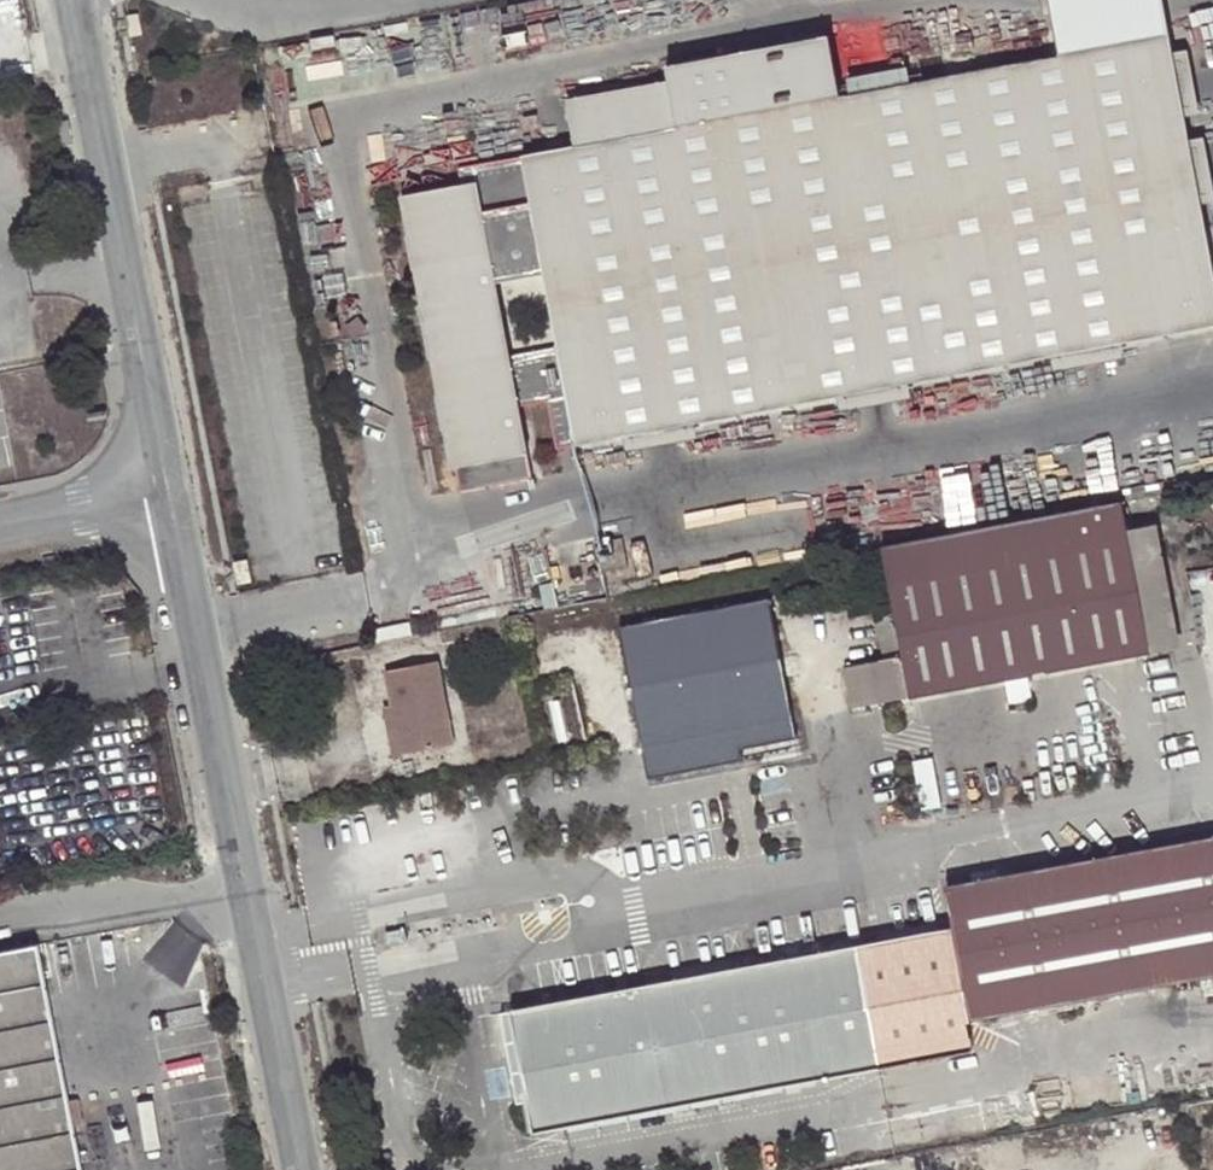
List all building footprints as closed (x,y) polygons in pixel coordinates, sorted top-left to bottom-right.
[(1170,35),(1163,0),(1059,0),(1069,54),(1170,35)] [(141,32),(137,11),(126,13),(130,35),(141,32)] [(584,96),(593,143),(475,166),(479,185),(406,199),(458,465),(530,451),(522,407),(569,398),(579,446),(1212,329),(1212,268),(1170,35),(1069,54),(924,82),(921,66),(862,77),(865,92),(857,94),(845,32),(683,63),(686,77),(584,96)] [(525,44),(523,34),(504,37),(506,47),(525,44)] [(68,116),(57,118),(62,142),(72,140),(68,116)] [(883,548),(895,606),(913,698),(1152,653),(1130,531),(1123,502),(883,548)] [(1157,525),(1130,531),(1152,653),(1181,647),(1157,525)] [(625,539),(598,544),(604,574),(631,568),(625,539)] [(54,553),(42,555),(43,562),(55,560),(54,553)] [(247,560),(234,563),(238,585),(251,583),(247,560)] [(795,738),(770,602),(622,630),(650,777),(743,759),(741,748),(795,738)] [(854,709),(913,698),(895,606),(876,609),(886,660),(845,668),(854,709)] [(385,672),(392,707),(398,737),(388,739),(392,756),(452,744),(435,662),(385,672)] [(398,737),(392,707),(382,709),(388,739),(398,737)] [(911,762),(920,811),(940,807),(931,758),(911,762)] [(537,1132),(676,1105),(697,1101),(876,1067),(974,1048),(968,1020),(1212,975),(1212,835),(946,884),(950,904),(953,920),(954,927),(512,1011),(524,1072),(528,1087),(537,1132)] [(953,920),(950,904),(938,906),(941,922),(953,920)] [(407,939),(405,928),(388,932),(391,943),(407,939)] [(70,1127),(65,1101),(34,946),(0,953),(0,1169),(79,1169),(70,1127)] [(528,1087),(524,1072),(507,1075),(511,1092),(528,1087)] [(65,1101),(70,1127),(84,1124),(78,1098),(65,1101)] [(697,1101),(676,1105),(679,1118),(700,1114),(697,1101)] [(364,1151),(350,1154),(353,1169),(368,1169),(364,1151)]
